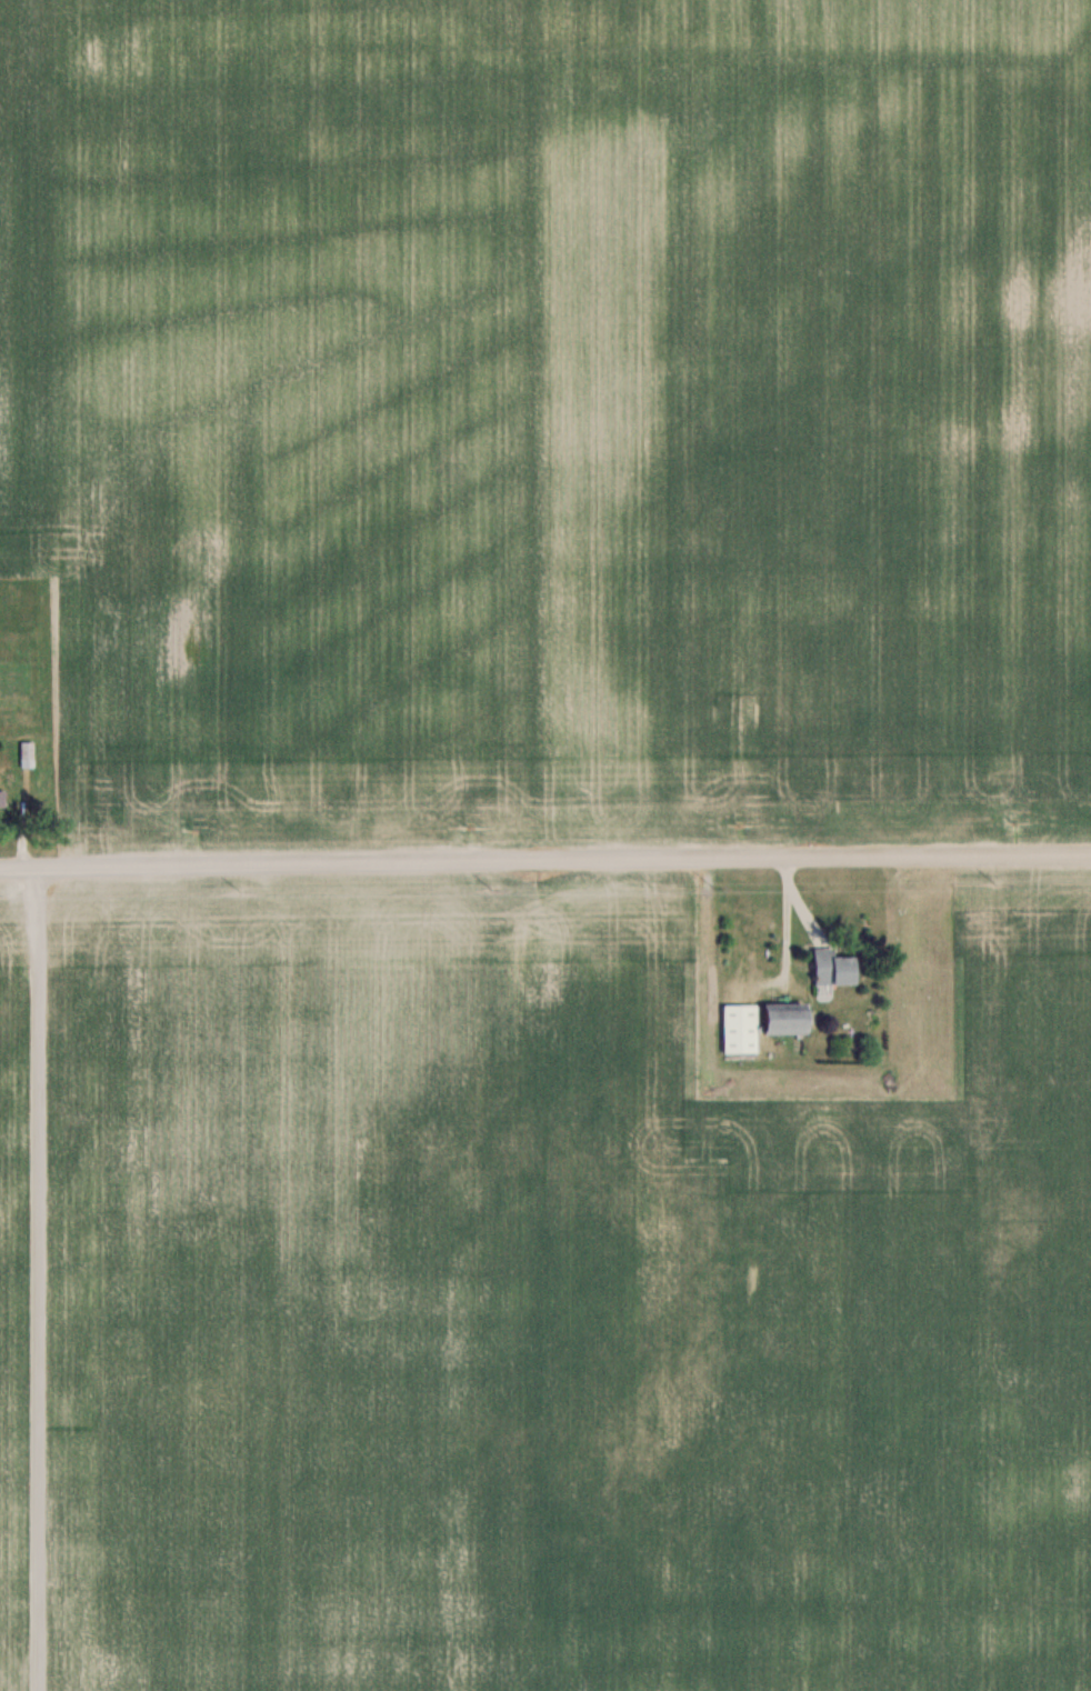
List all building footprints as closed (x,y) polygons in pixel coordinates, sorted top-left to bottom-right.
[(33,741),(20,741),(20,766),(33,766),(33,741)] [(856,984),(855,956),(833,957),(833,947),(812,948),(814,985),(856,984)] [(765,1034),(807,1034),(807,1003),(765,1003),(765,1034)] [(723,1053),(756,1053),(756,1004),(723,1004),(723,1053)]
